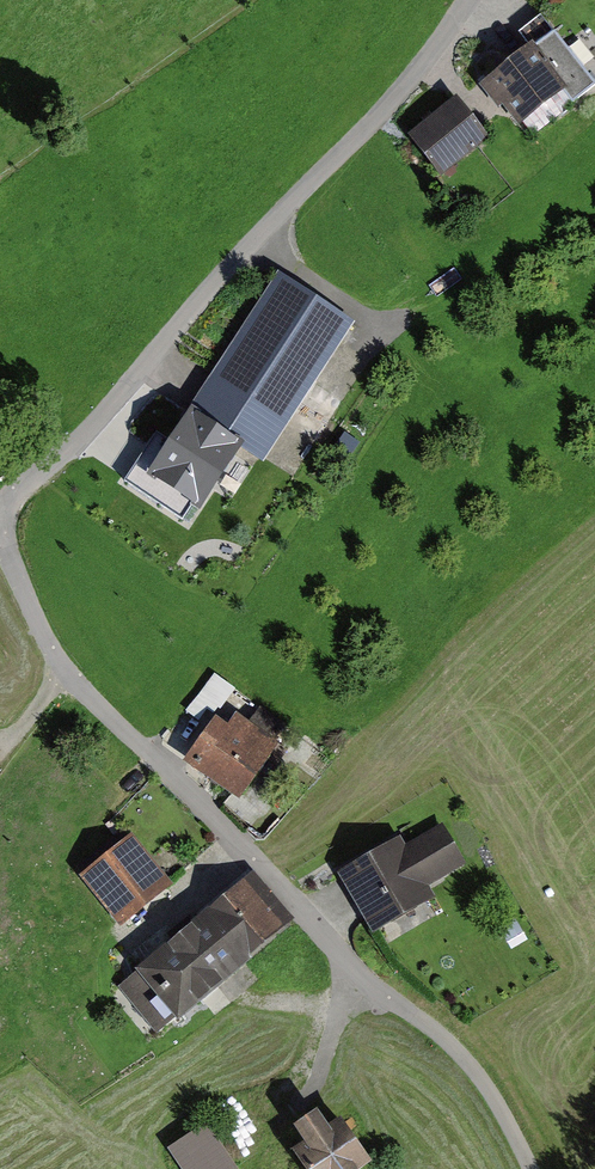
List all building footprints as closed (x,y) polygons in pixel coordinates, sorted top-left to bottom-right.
[(537,49),(486,86),(516,126),(566,88),(537,49)] [(458,101),(414,133),(443,174),(488,142),(458,101)] [(282,276),(149,476),(195,506),(236,444),(263,463),(355,325),(282,276)] [(281,745),(229,709),(191,763),(243,799),(281,745)] [(337,879),(373,936),(435,898),(429,889),(466,866),(441,826),(404,849),(399,841),(337,879)] [(133,837),(79,880),(120,931),(174,888),(133,837)] [(293,927),(254,878),(123,983),(163,1032),(293,927)] [(298,1168),(371,1168),(372,1168),(339,1122),(326,1131),(317,1119),(293,1137),(302,1149),(289,1158),(298,1168)] [(207,1126),(167,1152),(178,1168),(235,1168),(207,1126)]
